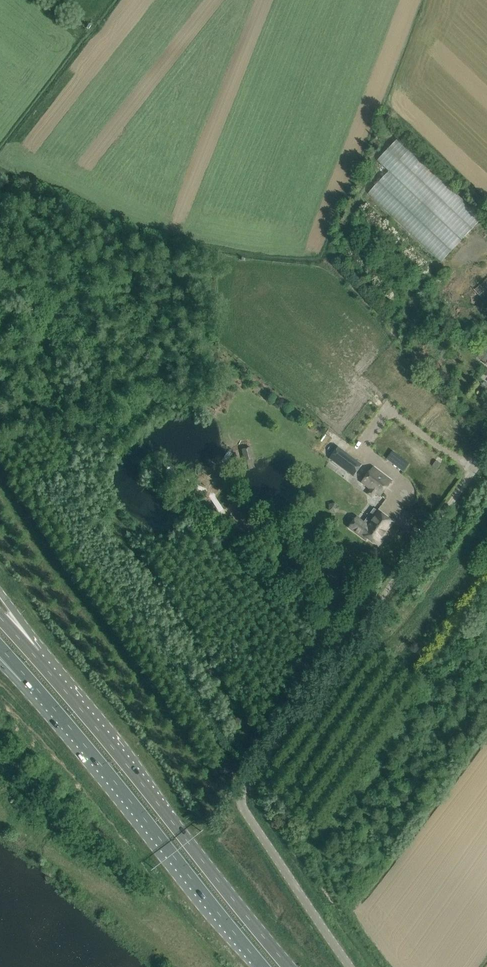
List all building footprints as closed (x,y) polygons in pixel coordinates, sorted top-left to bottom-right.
[(368,193),(442,262),(484,217),(399,137),(378,160),(389,171),(368,193)] [(483,299),(486,295),(486,277),(474,289),(483,299)] [(339,446),(330,458),(354,476),(363,464),(339,446)] [(373,466),(361,481),(372,489),(369,493),(373,497),(376,492),(381,496),(392,481),(373,466)] [(383,536),(386,531),(394,521),(378,510),(377,510),(374,508),(364,522),(357,517),(350,527),(367,539),(368,537),(378,545),(384,537),(383,536)]
